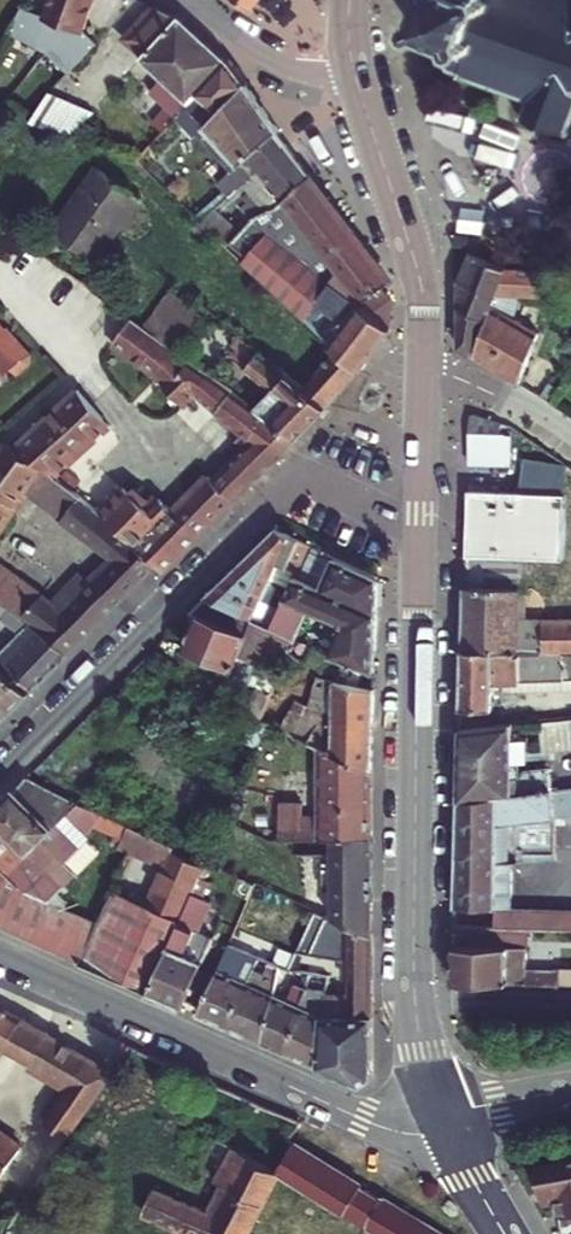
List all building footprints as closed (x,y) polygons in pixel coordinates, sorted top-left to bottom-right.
[(40,8),(17,1),(5,25),(45,45),(60,14),(64,0),(42,0),(40,8)] [(60,14),(45,45),(65,64),(93,34),(80,21),(86,0),(64,0),(60,14)] [(191,94),(228,54),(176,5),(167,0),(146,0),(119,29),(168,75),(157,86),(166,96),(151,112),(163,123),(191,94)] [(408,17),(400,13),(397,20),(405,23),(402,35),(411,37),(415,27),(446,37),(443,47),(439,46),(436,60),(442,71),(521,96),(514,118),(555,132),(562,110),(570,113),(570,0),(414,0),(408,17)] [(244,75),(228,54),(198,86),(218,103),(244,75)] [(191,94),(243,164),(278,121),(244,75),(218,103),(198,86),(191,94)] [(28,110),(71,125),(95,98),(49,80),(28,110)] [(227,183),(236,192),(285,137),(276,124),(227,183)] [(257,214),(309,169),(285,137),(236,192),(257,214)] [(58,227),(100,259),(144,199),(103,167),(58,227)] [(231,236),(244,251),(273,230),(302,253),(321,238),(348,217),(311,167),(257,214),(231,236)] [(372,250),(348,217),(321,238),(344,270),(372,250)] [(359,362),(389,320),(355,293),(302,253),(273,230),(244,251),(336,339),(359,362)] [(388,271),(372,250),(344,270),(359,290),(355,293),(389,320),(389,290),(381,278),(388,271)] [(497,274),(456,257),(445,279),(449,350),(505,383),(525,332),(503,323),(511,295),(531,294),(531,271),(497,274)] [(172,279),(143,317),(176,342),(207,307),(192,295),(172,279)] [(192,295),(207,307),(212,299),(197,288),(192,295)] [(249,478),(298,430),(272,410),(176,342),(143,317),(131,309),(112,336),(158,370),(185,398),(194,389),(252,433),(228,460),(249,478)] [(15,362),(21,368),(33,356),(34,347),(9,321),(2,327),(0,324),(0,376),(15,362)] [(287,393),(272,410),(298,430),(327,398),(301,377),(300,380),(246,336),(235,350),(287,393)] [(342,382),(359,362),(336,339),(317,360),(342,382)] [(301,377),(327,398),(342,382),(317,360),(301,377)] [(14,444),(51,472),(110,416),(79,386),(14,444)] [(501,420),(460,409),(457,456),(499,457),(501,420)] [(25,484),(119,553),(145,571),(162,554),(102,509),(51,472),(14,444),(2,436),(0,438),(0,518),(25,484)] [(558,462),(513,459),(513,493),(460,491),(459,555),(555,559),(558,462)] [(236,491),(249,478),(228,460),(215,474),(236,491)] [(213,514),(236,491),(215,474),(209,469),(188,490),(213,514)] [(169,559),(199,528),(174,504),(159,493),(145,507),(120,489),(102,509),(162,554),(169,559)] [(199,528),(213,514),(188,490),(174,504),(199,528)] [(299,528),(280,519),(236,561),(273,582),(290,546),(299,528)] [(315,535),(299,528),(290,546),(301,550),(295,563),(305,568),(309,560),(303,558),(315,535)] [(305,568),(319,575),(334,544),(315,535),(303,558),(309,560),(305,568)] [(334,544),(319,575),(377,602),(379,565),(334,544)] [(105,567),(130,585),(145,571),(119,553),(105,567)] [(130,585),(105,567),(93,579),(80,569),(51,597),(0,559),(0,595),(33,618),(69,644),(130,585)] [(236,561),(207,588),(252,608),(270,616),(280,595),(270,590),(273,582),(236,561)] [(319,575),(305,568),(295,563),(280,595),(270,616),(295,627),(287,644),(307,653),(314,636),(301,630),(305,625),(305,621),(299,614),(307,598),(342,615),(330,642),(368,659),(375,662),(377,602),(319,575)] [(259,652),(236,642),(252,608),(207,588),(192,603),(199,608),(185,638),(226,657),(222,668),(246,680),(259,652)] [(458,590),(457,652),(453,652),(452,711),(482,710),(482,683),(570,684),(570,621),(507,621),(508,608),(517,608),(517,595),(505,595),(505,590),(458,590)] [(259,652),(278,662),(287,644),(295,627),(252,608),(236,642),(259,652)] [(31,682),(69,644),(33,618),(0,651),(31,682)] [(363,679),(368,659),(330,642),(314,636),(303,664),(335,675),(363,679)] [(303,664),(307,653),(287,644),(278,662),(300,672),(303,664)] [(27,685),(0,661),(0,696),(9,704),(27,685)] [(269,715),(314,737),(372,762),(375,680),(363,679),(335,675),(334,706),(312,696),(306,705),(288,698),(300,672),(278,662),(270,681),(266,689),(257,711),(269,715)] [(266,689),(270,681),(264,678),(260,687),(266,689)] [(9,704),(0,696),(0,712),(9,704)] [(503,724),(451,731),(450,770),(446,989),(570,991),(570,964),(553,964),(553,973),(519,973),(520,934),(570,935),(570,911),(500,909),(502,828),(547,822),(546,818),(570,815),(570,791),(540,795),(537,773),(503,777),(503,724)] [(373,921),(372,828),(372,762),(314,737),(315,804),(279,803),(280,830),(332,829),(333,904),(348,911),(373,921)] [(121,837),(129,817),(26,772),(18,780),(2,797),(0,799),(0,918),(32,932),(84,955),(101,917),(25,886),(36,875),(51,891),(75,868),(59,852),(88,823),(121,837)] [(150,985),(180,915),(189,896),(207,857),(173,842),(175,836),(129,817),(121,837),(166,857),(149,900),(115,885),(101,917),(84,955),(150,985)] [(223,902),(238,908),(256,869),(241,863),(223,902)] [(238,908),(274,925),(291,885),(256,869),(238,908)] [(150,985),(180,997),(208,926),(192,919),(201,900),(189,896),(180,915),(150,985)] [(373,921),(348,911),(345,964),(353,964),(374,964),(373,921)] [(195,1004),(222,1015),(241,968),(247,954),(251,945),(227,934),(195,1004)] [(275,955),(263,950),(258,975),(241,968),(222,1015),(261,1031),(270,980),(275,955)] [(261,1031),(287,1042),(296,992),(299,978),(303,961),(288,960),(281,985),(270,980),(261,1031)] [(299,978),(322,980),(323,962),(303,961),(299,978)] [(374,1060),(374,964),(353,964),(349,1001),(321,1000),(317,1055),(360,1073),(374,1060)] [(287,1042),(317,1055),(321,1000),(322,980),(299,978),(296,992),(287,1042)] [(33,1017),(0,996),(0,1048),(5,1041),(15,1047),(33,1017)] [(56,1030),(33,1017),(15,1047),(36,1059),(56,1030)] [(66,1137),(112,1064),(56,1030),(36,1059),(71,1080),(51,1112),(54,1113),(45,1126),(66,1137)] [(254,1218),(266,1223),(280,1200),(269,1193),(284,1165),(349,1205),(365,1176),(297,1134),(281,1162),(210,1123),(178,1180),(156,1171),(142,1205),(203,1231),(201,1233),(245,1233),(254,1218)] [(18,1174),(35,1145),(0,1125),(0,1164),(18,1174)] [(570,1233),(570,1158),(542,1163),(546,1192),(559,1190),(565,1233),(567,1233),(570,1233)] [(349,1205),(368,1216),(384,1188),(365,1176),(349,1205)] [(384,1188),(368,1216),(397,1233),(459,1233),(384,1188)] [(546,1192),(547,1206),(561,1204),(559,1190),(546,1192)]
